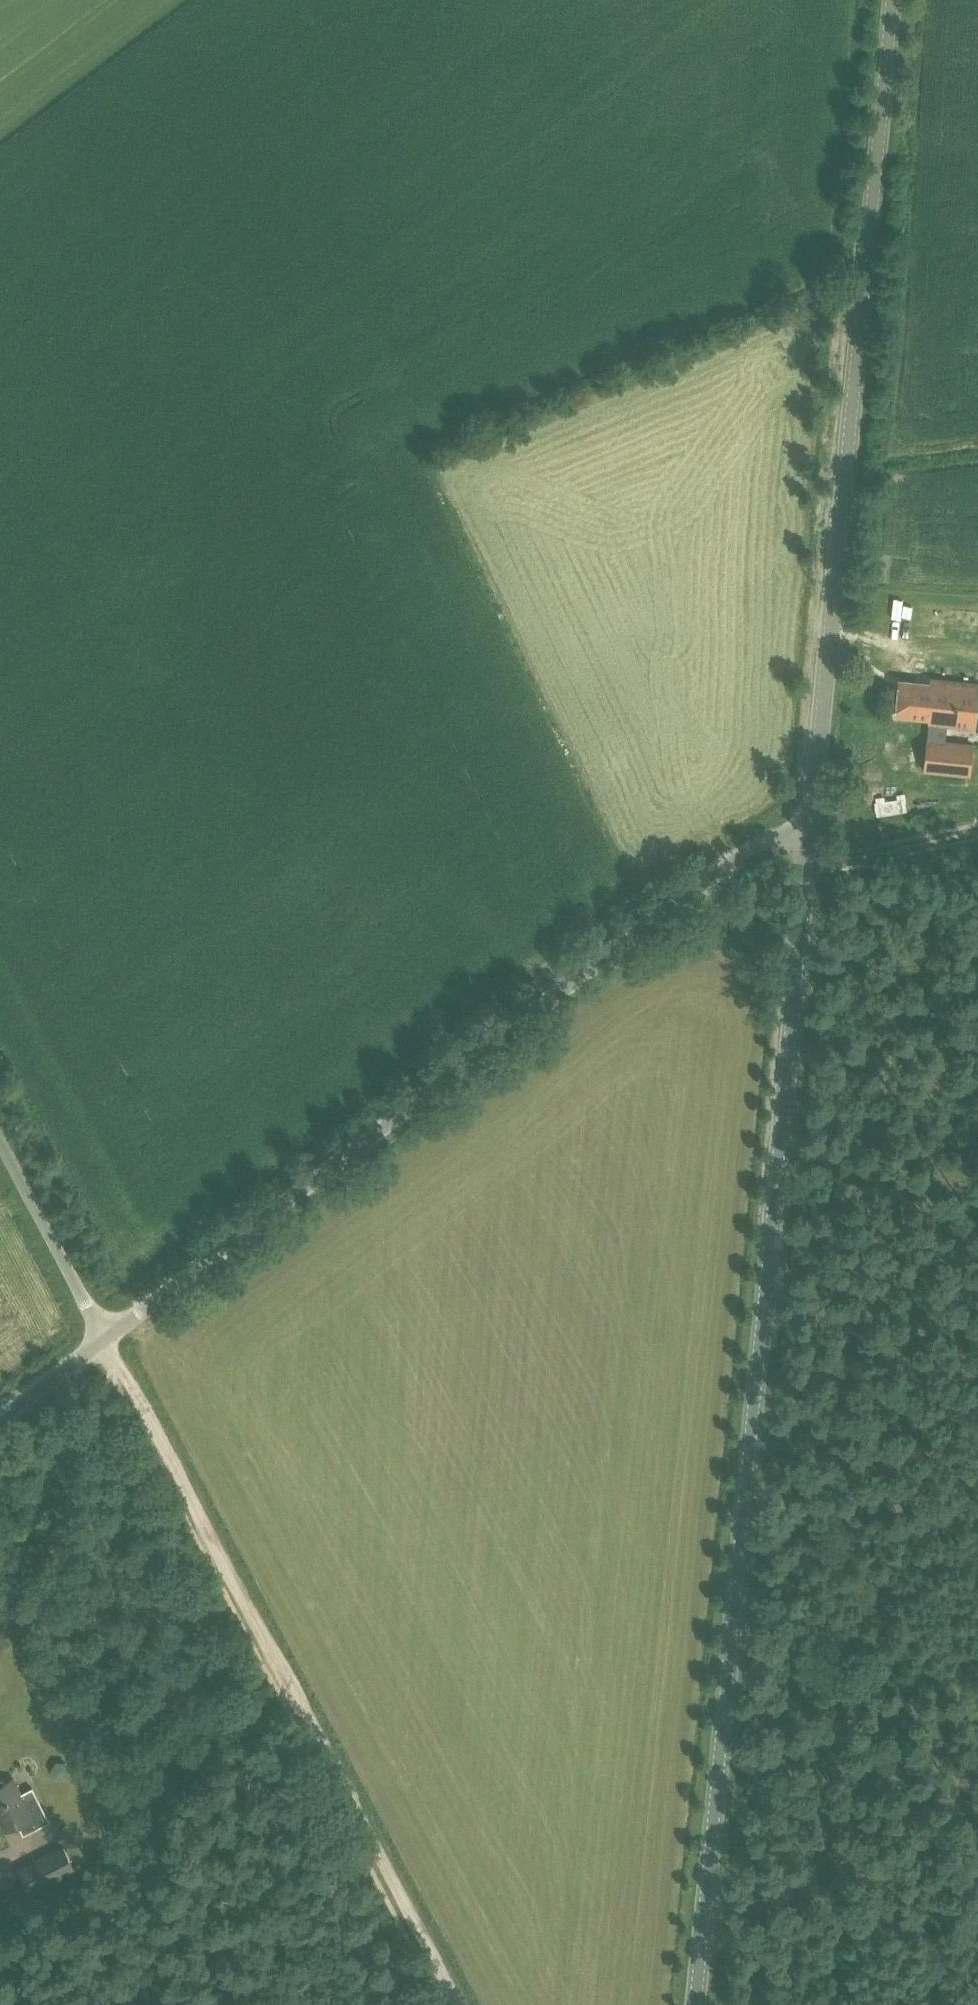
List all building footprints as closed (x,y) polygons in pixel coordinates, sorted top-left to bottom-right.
[(977,693),(977,683),(931,679),(931,684),(900,681),(896,715),(930,719),(928,740),(927,740),(924,770),(970,775),(973,744),(941,741),(943,725),(974,728),(977,693)] [(79,1409),(91,1401),(85,1393),(73,1401),(79,1409)] [(27,1832),(49,1821),(32,1787),(20,1794),(12,1779),(5,1782),(2,1780),(0,1780),(0,1819),(6,1830),(22,1821),(27,1832)] [(33,1861),(17,1869),(28,1891),(44,1883),(73,1869),(62,1847),(33,1861)]
